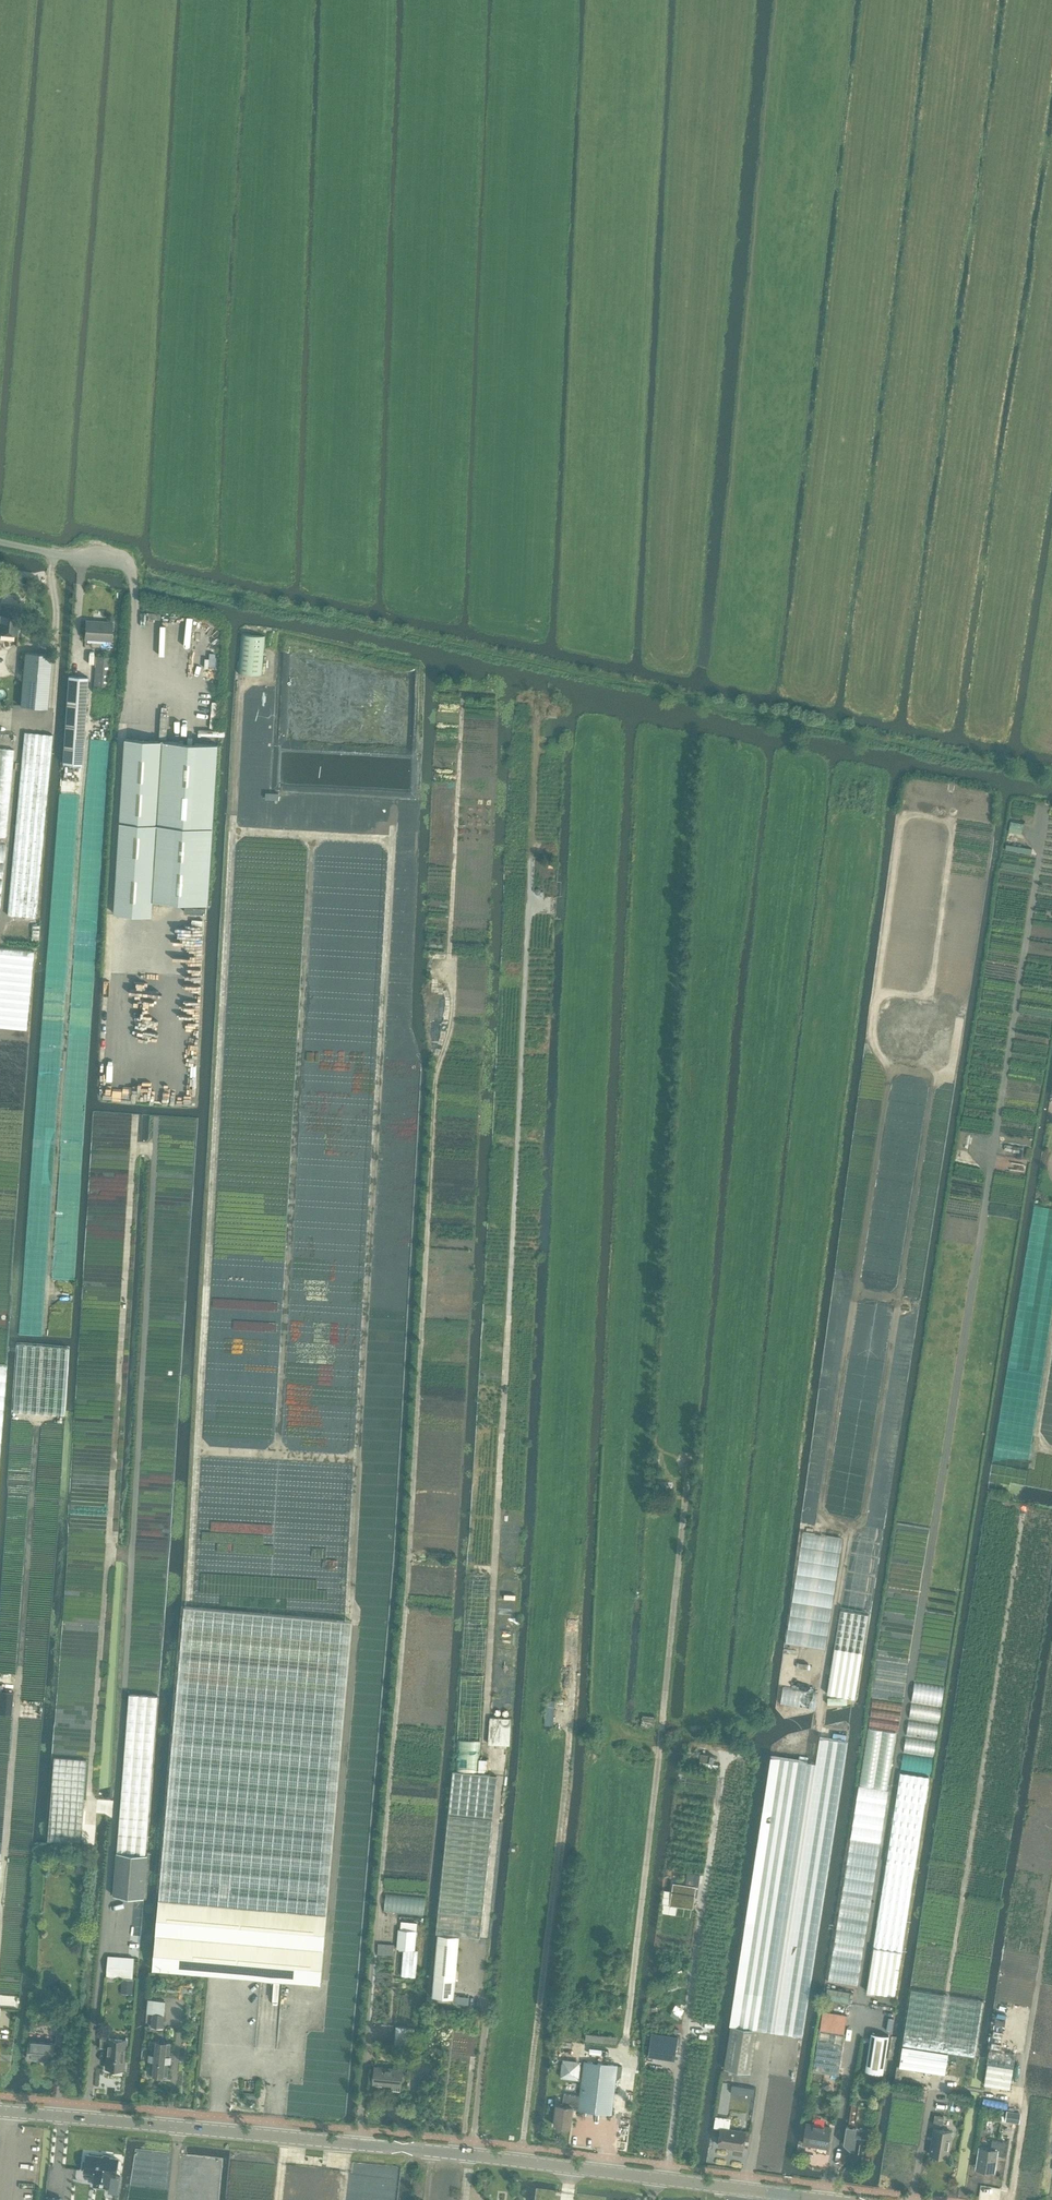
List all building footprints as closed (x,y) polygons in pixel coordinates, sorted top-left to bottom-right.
[(0,605),(0,611),(0,633),(17,634),(19,607),(0,605)] [(110,641),(111,623),(85,621),(84,639),(110,641)] [(264,636),(241,634),(238,673),(262,675),(264,636)] [(25,653),(20,706),(46,708),(51,655),(25,653)] [(110,657),(95,656),(93,686),(108,686),(110,657)] [(62,763),(81,765),(87,677),(68,676),(62,763)] [(161,712),(159,738),(166,739),(168,713),(161,712)] [(36,918),(45,808),(51,734),(23,732),(8,916),(36,918)] [(126,742),(118,874),(116,914),(152,916),(152,902),(208,905),(217,745),(126,739),(126,742)] [(34,951),(0,948),(0,1027),(26,1030),(34,951)] [(17,1344),(12,1410),(63,1412),(68,1346),(17,1342),(17,1344)] [(158,1900),(152,1969),(319,1983),(325,1914),(349,1622),(192,1608),(185,1608),(183,1608),(177,1676),(158,1900)] [(841,1610),(828,1694),(855,1698),(868,1614),(841,1610)] [(13,1693),(0,1691),(0,1714),(11,1715),(13,1693)] [(117,1852),(113,1895),(144,1898),(147,1854),(145,1854),(158,1696),(129,1694),(117,1852)] [(490,1717),(489,1744),(510,1745),(511,1718),(490,1717)] [(816,1763),(771,1756),(730,2024),(802,2035),(848,1741),(820,1737),(816,1763)] [(701,1754),(700,1760),(711,1762),(713,1762),(714,1756),(701,1754)] [(87,1760),(54,1757),(48,1841),(80,1844),(87,1760)] [(438,1933),(432,1996),(435,1996),(454,1998),(459,1935),(480,1937),(497,1776),(478,1774),(453,1771),(436,1933),(438,1933)] [(929,1777),(901,1772),(873,1947),(901,1952),(929,1777)] [(673,1883),(670,1905),(693,1908),(696,1886),(673,1883)] [(418,1950),(415,1950),(416,1930),(398,1929),(397,1948),(404,1949),(402,1975),(416,1977),(418,1950)] [(394,1944),(379,1943),(378,1954),(393,1955),(394,1944)] [(873,1947),(866,1992),(895,1996),(901,1952),(873,1947)] [(108,1956),(107,1975),(132,1978),(134,1958),(108,1956)] [(673,1981),(664,1984),(667,1990),(678,1986),(675,1978),(685,1974),(683,1969),(671,1973),(672,1977),(673,1981)] [(133,1994),(134,1979),(122,1978),(121,1993),(133,1994)] [(827,1989),(826,1999),(830,1999),(852,2003),(853,1993),(832,1989),(827,1989)] [(982,2000),(911,1989),(902,2044),(947,2051),(974,2056),(982,2000)] [(454,1993),(453,2002),(453,2003),(469,2004),(469,1997),(456,1996),(456,1994),(454,1993)] [(822,2029),(844,2032),(847,2015),(825,2012),(822,2029)] [(153,2013),(152,2026),(163,2027),(164,2015),(153,2013)] [(67,2025),(58,2024),(56,2044),(65,2045),(67,2025)] [(731,2025),(724,2068),(750,2072),(757,2029),(731,2025)] [(820,2029),(814,2071),(839,2075),(845,2033),(844,2032),(822,2029),(820,2029)] [(102,2030),(100,2048),(107,2048),(106,2068),(124,2069),(126,2040),(108,2038),(109,2031),(102,2030)] [(871,2032),(865,2070),(883,2073),(889,2035),(871,2032)] [(585,2041),(603,2043),(604,2035),(586,2033),(585,2041)] [(651,2033),(648,2055),(675,2059),(678,2037),(651,2033)] [(170,2042),(152,2040),(149,2073),(167,2075),(170,2042)] [(54,2043),(29,2041),(27,2058),(52,2060),(54,2043)] [(944,2073),(947,2051),(902,2044),(899,2066),(944,2073)] [(989,2049),(983,2084),(1009,2088),(1015,2053),(989,2049)] [(561,2077),(580,2079),(581,2061),(563,2059),(561,2077)] [(556,2104),(554,2125),(570,2127),(573,2107),(579,2107),(579,2110),(611,2113),(615,2077),(620,2077),(621,2066),(617,2065),(584,2061),(580,2096),(564,2094),(562,2105),(556,2104)] [(375,2066),(373,2083),(401,2086),(402,2069),(375,2066)] [(852,2104),(849,2118),(856,2119),(858,2105),(852,2104)] [(935,2115),(934,2123),(942,2124),(943,2116),(935,2115)] [(806,2123),(803,2143),(826,2146),(829,2126),(806,2123)] [(846,2125),(844,2142),(850,2148),(849,2157),(865,2159),(868,2138),(869,2129),(857,2127),(848,2125),(846,2125)] [(721,2128),(718,2145),(743,2149),(746,2131),(721,2128)] [(934,2128),(930,2153),(947,2156),(951,2131),(934,2128)] [(977,2168),(993,2170),(995,2153),(1003,2154),(1005,2142),(992,2140),(991,2146),(988,2148),(980,2147),(977,2168)] [(85,2165),(84,2171),(95,2173),(94,2185),(108,2187),(109,2187),(109,2192),(118,2193),(121,2175),(115,2174),(117,2158),(109,2157),(103,2156),(86,2154),(85,2160),(85,2165)]
